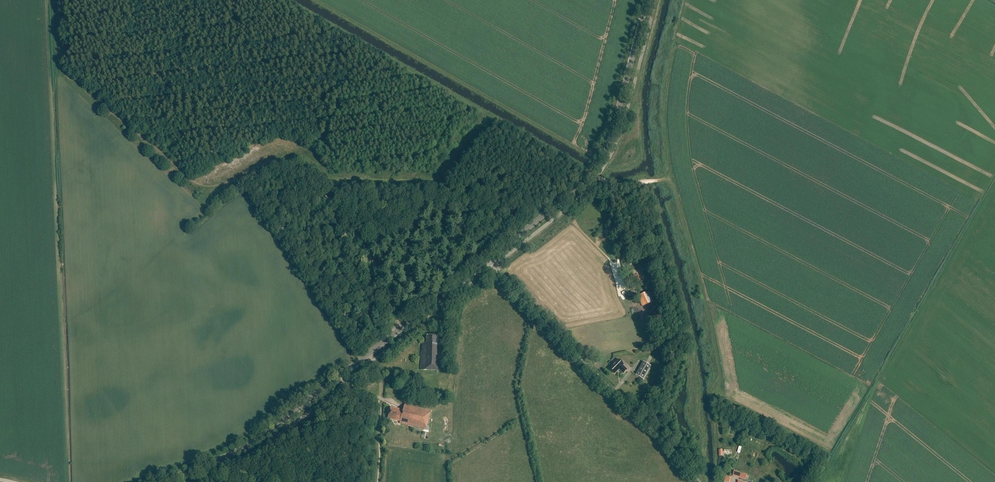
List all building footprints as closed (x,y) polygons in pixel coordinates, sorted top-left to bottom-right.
[(632,279),(631,279),(637,285),(643,280),(637,274),(635,276),(634,274),(631,278),(632,279)] [(637,295),(642,305),(653,300),(649,290),(637,295)] [(421,342),(421,370),(442,370),(442,347),(441,347),(441,339),(438,339),(438,336),(427,335),(427,342),(421,342)] [(609,368),(614,373),(618,370),(619,370),(620,370),(623,373),(627,369),(622,364),(623,364),(618,358),(614,362),(614,361),(611,363),(612,364),(609,368)] [(643,361),(635,374),(643,379),(651,366),(643,361)] [(388,418),(400,421),(400,424),(426,430),(431,410),(404,404),(403,410),(390,407),(388,418)] [(752,481),(745,479),(747,475),(734,471),(732,475),(740,478),(740,479),(749,481),(751,481),(752,481)]
